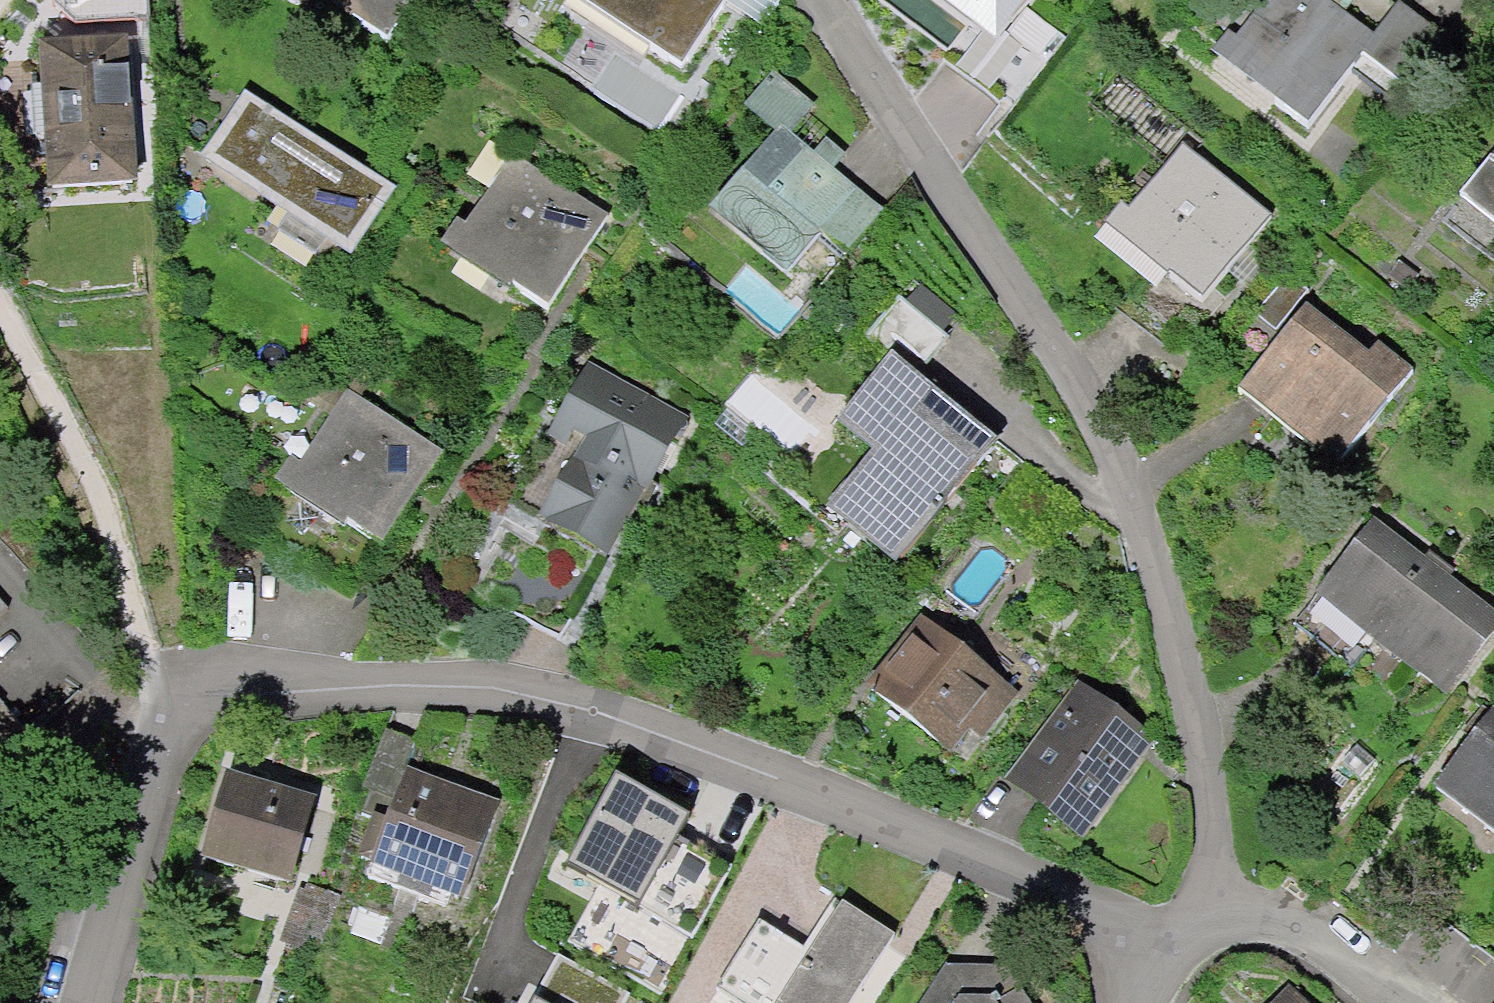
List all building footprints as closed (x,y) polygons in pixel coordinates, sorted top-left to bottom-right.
[(384,45),(413,0),(310,0),(384,45)] [(676,70),(720,8),(756,29),(774,0),(568,0),(676,70)] [(989,38),(1023,0),(944,0),(989,38)] [(1317,0),(1277,0),(1230,64),(1322,132),(1373,63),(1414,92),(1450,43),(1405,10),(1379,45),(1317,0)] [(110,36),(22,43),(34,193),(124,187),(110,36)] [(342,257),(387,190),(232,90),(190,159),(342,257)] [(838,257),(876,210),(773,123),(702,207),(779,278),(811,236),(838,257)] [(1280,225),(1189,154),(1124,236),(1215,307),(1280,225)] [(607,220),(506,155),(442,246),(547,315),(607,220)] [(1469,212),(1493,231),(1493,178),(1469,212)] [(895,566),(993,447),(912,378),(946,339),(895,298),(862,336),(886,355),(835,423),(869,449),(822,508),(895,566)] [(1406,381),(1306,303),(1242,385),(1341,463),(1406,381)] [(442,456),(342,389),(293,462),(284,457),(267,485),(338,533),(344,525),(382,549),(442,456)] [(666,456),(561,400),(463,587),(568,642),(666,456)] [(1375,531),(1321,604),(1456,702),(1493,651),(1493,617),(1375,531)] [(10,617),(0,607),(0,626),(10,617)] [(1019,692),(922,616),(871,681),(953,745),(968,725),(984,737),(1019,692)] [(1153,744),(1076,682),(1002,783),(1082,843),(1153,744)] [(1440,802),(1493,841),(1493,728),(1440,802)] [(514,817),(416,782),(383,876),(480,911),(514,817)] [(324,811),(243,788),(218,874),(300,897),(324,811)] [(845,915),(794,1002),(869,1002),(901,948),(845,915)] [(575,916),(531,1002),(648,1002),(668,962),(575,916)] [(764,940),(734,989),(758,1002),(786,1002),(808,966),(764,940)] [(940,975),(925,1002),(1030,1002),(1015,978),(940,975)] [(1287,984),(1270,1002),(1308,1002),(1287,984)]
